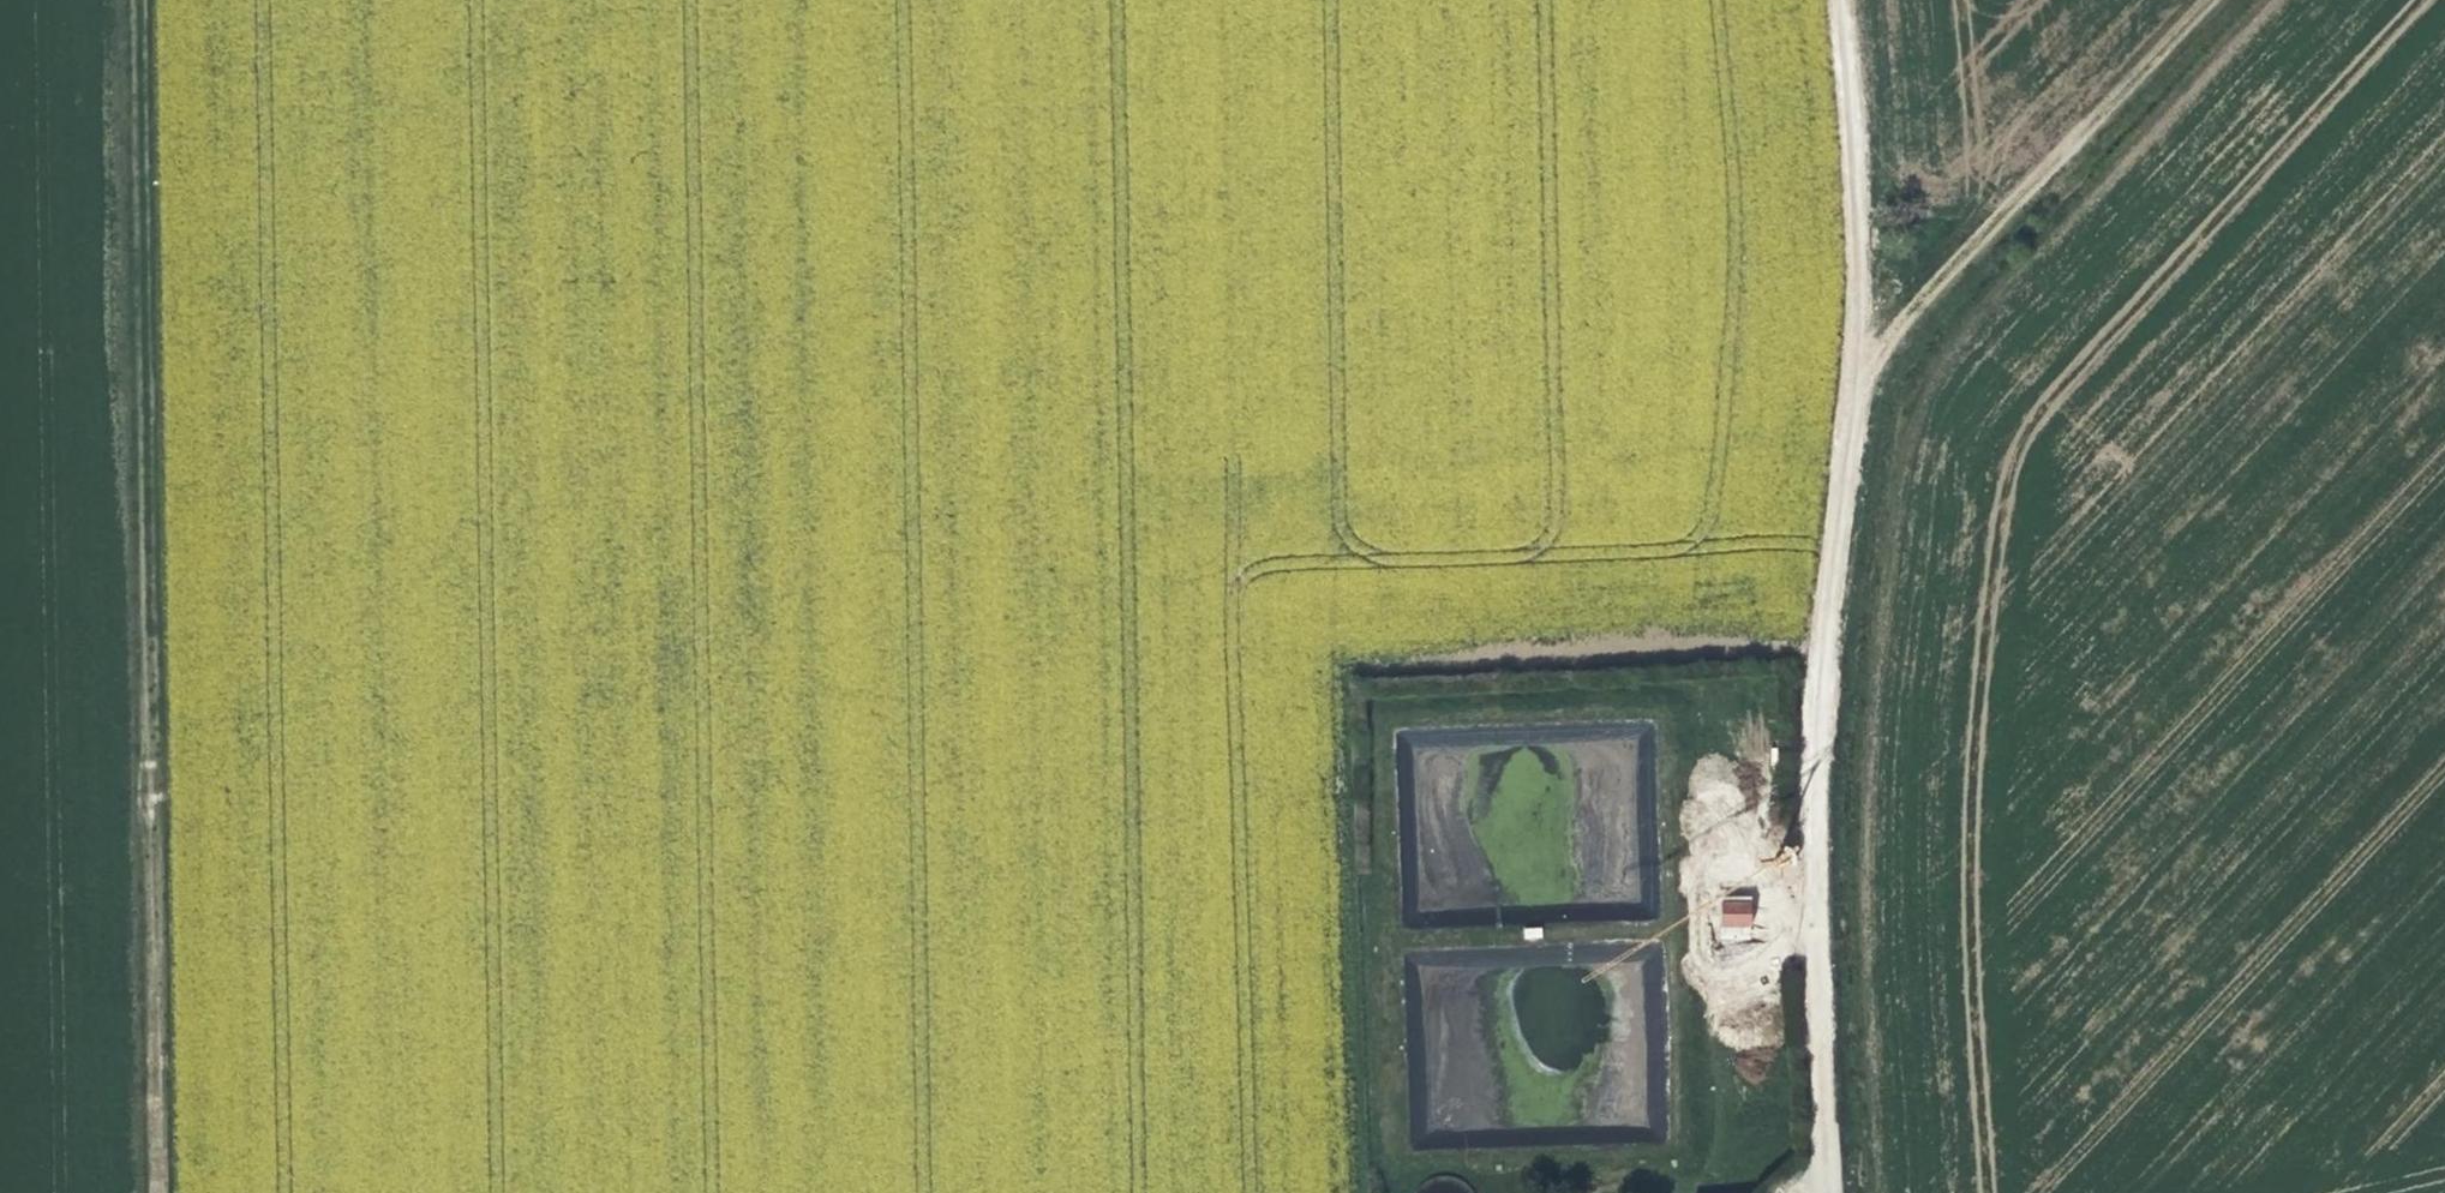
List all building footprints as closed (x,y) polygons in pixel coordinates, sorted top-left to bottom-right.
[(1751,902),(1723,902),(1723,926),(1751,927),(1751,902)] [(1460,1178),(1445,1175),(1430,1179),(1418,1188),(1415,1192),(1477,1192),(1473,1187),(1460,1178)]
